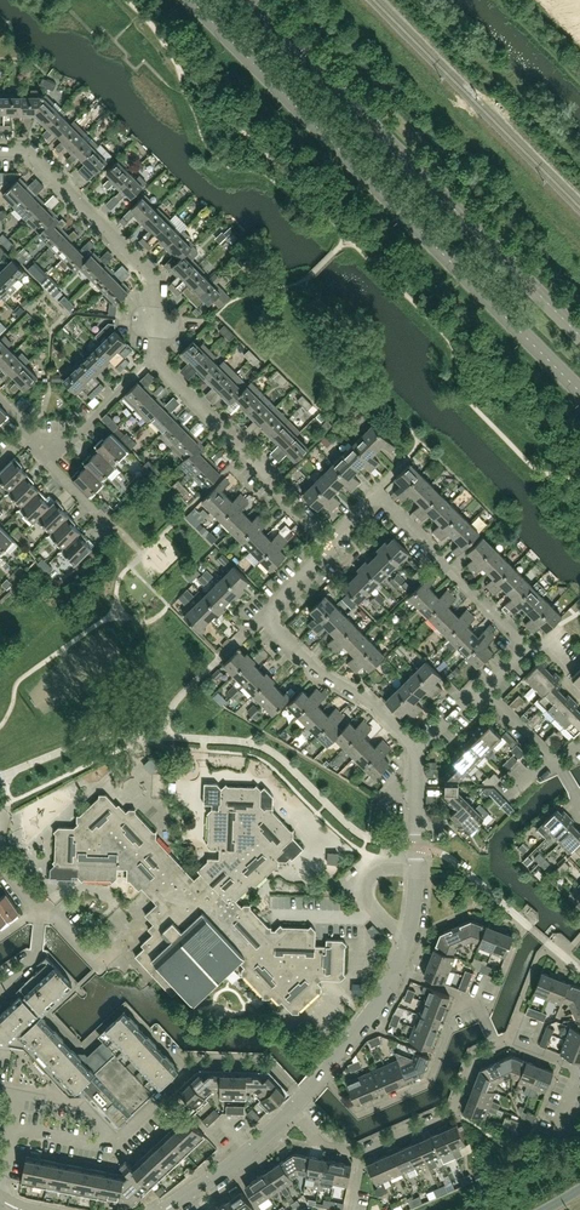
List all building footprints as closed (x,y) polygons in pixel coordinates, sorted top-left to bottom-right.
[(555,17),(579,43),(579,0),(572,0),(555,17)] [(40,85),(47,88),(49,81),(43,78),(40,85)] [(47,88),(54,91),(56,84),(49,81),(47,88)] [(37,113),(44,95),(43,95),(43,93),(40,93),(39,90),(31,90),(31,93),(30,93),(30,97),(22,97),(22,116),(31,116),(31,113),(37,113)] [(22,116),(22,97),(14,97),(14,94),(5,94),(5,130),(11,130),(11,116),(22,116)] [(56,103),(55,104),(45,95),(44,96),(44,95),(37,113),(41,117),(39,119),(45,125),(61,109),(56,103)] [(61,109),(45,125),(48,129),(43,134),(47,139),(55,131),(59,135),(70,124),(63,117),(66,113),(61,109)] [(69,150),(83,137),(87,133),(74,120),(70,124),(59,135),(63,140),(55,147),(60,152),(66,146),(69,150)] [(84,160),(95,149),(99,145),(92,138),(88,142),(83,137),(69,150),(73,153),(67,159),(72,164),(79,156),(84,160)] [(88,181),(107,162),(113,156),(100,144),(99,145),(95,149),(84,160),(88,164),(80,172),(88,181)] [(117,187),(131,174),(125,168),(128,165),(121,158),(107,172),(111,177),(104,185),(108,189),(114,184),(117,187)] [(132,198),(143,187),(147,183),(140,175),(136,179),(131,174),(117,187),(121,191),(115,196),(120,201),(128,193),(132,198)] [(15,208),(30,193),(24,187),(26,185),(20,178),(2,195),(15,208),(14,208),(15,208)] [(35,181),(29,187),(36,195),(42,189),(35,181)] [(36,199),(30,193),(15,208),(27,221),(42,205),(43,206),(45,203),(38,197),(36,199)] [(142,223),(155,210),(150,204),(152,202),(145,195),(120,220),(125,225),(134,216),(142,223)] [(49,211),(43,206),(42,205),(27,221),(39,233),(43,229),(51,222),(57,216),(51,209),(49,211)] [(144,245),(170,220),(163,213),(161,215),(155,210),(142,223),(150,231),(140,241),(144,245)] [(52,245),(65,232),(61,229),(67,223),(63,218),(55,226),(51,222),(43,229),(39,233),(52,245)] [(149,250),(159,240),(166,248),(180,235),(182,233),(170,220),(144,245),(149,250)] [(229,228),(224,233),(227,237),(233,231),(229,228)] [(75,246),(71,242),(79,235),(74,230),(68,236),(65,232),(52,245),(64,258),(75,246)] [(170,268),(194,245),(189,240),(191,237),(184,230),(182,233),(180,235),(166,248),(174,255),(164,265),(169,270),(170,268)] [(233,233),(228,239),(232,243),(238,238),(233,233)] [(3,244),(9,239),(3,234),(0,237),(0,241),(3,244)] [(14,244),(9,239),(3,244),(8,249),(14,244)] [(80,266),(89,257),(86,253),(92,248),(87,243),(79,251),(75,246),(64,258),(59,262),(66,270),(71,265),(76,270),(81,266),(80,266)] [(173,291),(198,265),(192,259),(198,252),(199,251),(194,246),(194,245),(170,268),(178,276),(168,286),(173,291)] [(23,283),(19,280),(26,273),(1,247),(0,248),(0,256),(6,262),(0,268),(0,271),(12,283),(17,288),(23,283)] [(21,251),(16,256),(23,264),(28,258),(21,251)] [(104,267),(98,261),(100,259),(93,252),(89,257),(80,266),(81,266),(93,278),(104,267)] [(116,280),(110,273),(112,271),(106,265),(104,267),(93,278),(105,291),(116,280)] [(190,299),(209,280),(203,274),(205,272),(198,265),(173,291),(178,295),(181,292),(181,290),(184,290),(184,292),(190,298),(189,298),(190,299)] [(42,269),(35,276),(40,281),(47,275),(42,269)] [(12,283),(0,271),(0,296),(1,297),(8,291),(11,294),(17,288),(12,283)] [(230,297),(216,284),(221,278),(216,272),(209,280),(190,299),(198,306),(193,311),(198,316),(214,300),(220,306),(230,297)] [(117,303),(131,290),(124,284),(122,286),(116,280),(105,291),(102,294),(110,302),(109,314),(116,315),(117,303)] [(58,288),(52,294),(57,299),(63,294),(58,288)] [(59,301),(65,306),(70,301),(65,296),(59,301)] [(27,299),(21,304),(26,309),(32,303),(27,299)] [(75,306),(70,301),(65,306),(70,311),(75,306)] [(48,308),(54,315),(60,310),(54,303),(48,308)] [(128,344),(114,331),(115,324),(108,324),(97,335),(97,338),(100,341),(125,366),(129,362),(123,355),(125,353),(127,355),(132,349),(127,344),(128,344)] [(219,330),(225,335),(230,330),(225,325),(219,330)] [(235,335),(230,330),(225,335),(230,340),(235,335)] [(13,352),(8,348),(13,343),(5,335),(0,340),(0,365),(13,352)] [(195,364),(210,349),(203,343),(200,347),(194,340),(180,354),(187,360),(189,358),(195,364)] [(125,366),(100,341),(93,348),(95,350),(89,356),(102,369),(110,361),(120,371),(125,366)] [(205,379),(219,366),(213,360),(217,356),(210,349),(195,364),(201,371),(199,373),(205,379)] [(244,355),(249,360),(254,354),(249,349),(244,355)] [(18,357),(13,352),(0,365),(0,366),(3,369),(0,372),(0,377),(2,379),(10,371),(14,376),(25,364),(30,360),(22,352),(18,357)] [(260,360),(254,354),(249,360),(254,365),(260,360)] [(102,369),(89,356),(84,361),(81,359),(75,366),(100,391),(105,386),(95,376),(102,369)] [(220,389),(236,373),(224,361),(219,366),(205,379),(211,385),(214,383),(220,389)] [(24,390),(38,377),(25,364),(14,376),(18,380),(10,388),(15,392),(21,387),(24,390)] [(100,391),(75,366),(68,372),(70,375),(64,380),(77,394),(82,389),(92,399),(100,391)] [(272,375),(278,380),(283,375),(278,370),(272,375)] [(236,397),(243,390),(248,385),(248,384),(236,373),(220,389),(226,395),(224,397),(230,404),(236,398),(236,397)] [(288,380),(283,375),(278,380),(281,384),(283,386),(288,380)] [(246,412),(264,394),(251,381),(248,384),(248,385),(243,390),(236,397),(236,398),(242,404),(240,406),(246,412)] [(144,388),(138,382),(123,397),(135,410),(139,406),(151,395),(153,393),(146,386),(144,388)] [(261,422),(276,407),(264,394),(246,412),(252,418),(254,416),(261,422)] [(151,418),(163,407),(165,405),(159,399),(157,401),(151,395),(139,406),(135,410),(147,422),(151,418)] [(297,400),(302,405),(308,400),(303,395),(297,400)] [(313,405),(308,400),(302,405),(308,410),(313,405)] [(0,406),(0,421),(2,420),(4,422),(10,416),(0,406)] [(164,431),(175,420),(177,418),(171,411),(169,413),(163,407),(151,418),(164,431)] [(271,437),(289,419),(276,407),(261,422),(267,428),(265,430),(271,437)] [(315,407),(311,411),(317,416),(321,412),(315,407)] [(321,412),(317,416),(322,422),(326,418),(321,412)] [(119,425),(112,418),(107,413),(102,418),(114,431),(119,425)] [(285,447),(296,436),(301,431),(289,419),(271,437),(277,443),(279,441),(285,447)] [(187,432),(190,430),(183,424),(181,426),(175,420),(164,431),(159,435),(171,448),(187,432)] [(333,425),(327,420),(322,425),(327,430),(333,425)] [(395,447),(373,425),(363,435),(378,450),(383,444),(390,452),(395,447)] [(196,449),(201,444),(202,443),(195,436),(193,438),(187,432),(171,448),(183,460),(188,455),(188,456),(195,448),(196,449)] [(115,465),(129,451),(111,433),(103,442),(101,440),(95,445),(99,450),(99,449),(115,465)] [(121,438),(126,443),(132,438),(127,433),(121,438)] [(378,450),(363,435),(353,445),(375,467),(380,463),(372,455),(378,450)] [(296,462),(309,448),(296,436),(285,447),(291,453),(289,455),(296,462)] [(137,443),(132,438),(126,443),(132,448),(137,443)] [(201,450),(204,447),(201,444),(196,449),(195,448),(188,456),(188,455),(183,460),(179,465),(191,477),(193,476),(210,459),(201,450)] [(375,467),(353,445),(343,454),(358,469),(363,464),(371,472),(375,467)] [(99,449),(99,450),(91,458),(89,456),(83,461),(87,466),(87,465),(103,481),(109,476),(107,474),(115,465),(99,449)] [(358,469),(343,454),(333,464),(356,487),(360,482),(352,475),(358,469)] [(27,473),(19,465),(21,463),(15,457),(0,472),(0,482),(1,483),(3,481),(11,489),(27,473)] [(205,489),(220,474),(214,467),(216,465),(210,459),(193,476),(205,489)] [(143,466),(148,471),(154,466),(149,460),(143,466)] [(356,487),(333,464),(324,474),(338,489),(344,483),(351,491),(356,487)] [(398,496),(421,474),(411,464),(396,478),(402,484),(394,492),(398,496)] [(105,483),(103,481),(87,465),(87,466),(79,474),(77,472),(71,477),(91,497),(105,483)] [(159,471),(154,466),(148,471),(154,476),(159,471)] [(23,505),(39,489),(30,481),(32,479),(27,473),(11,489),(7,493),(12,499),(15,497),(23,505)] [(338,489),(324,474),(314,484),(336,506),(341,502),(333,494),(338,489)] [(416,498),(431,484),(421,474),(398,496),(403,501),(410,493),(416,498)] [(136,476),(131,481),(136,487),(141,481),(136,476)] [(212,511),(227,496),(222,491),(229,483),(224,478),(202,501),(212,511)] [(173,485),(178,490),(183,485),(178,480),(173,485)] [(131,492),(136,487),(131,481),(126,487),(131,492)] [(336,506),(314,484),(303,494),(318,509),(324,503),(332,511),(336,506)] [(418,516),(440,493),(431,484),(416,498),(421,504),(413,512),(418,516)] [(188,490),(183,485),(178,490),(183,496),(188,490)] [(51,505),(50,505),(54,501),(49,496),(45,500),(42,497),(44,495),(39,489),(23,505),(19,509),(24,515),(26,513),(35,522),(37,520),(37,519),(51,505)] [(435,518),(450,503),(440,493),(418,516),(422,520),(430,513),(435,518)] [(222,521),(244,498),(240,494),(232,501),(227,496),(212,511),(222,521)] [(232,530),(247,516),(241,510),(249,502),(244,498),(222,521),(232,530)] [(53,531),(68,515),(60,507),(62,505),(56,499),(54,501),(50,505),(51,505),(37,519),(37,520),(42,525),(44,523),(52,531),(53,531)] [(111,507),(105,502),(100,507),(105,512),(111,507)] [(437,536),(460,513),(450,503),(435,518),(440,523),(433,531),(437,536)] [(201,522),(196,517),(191,512),(186,517),(196,527),(201,522)] [(241,540),(264,518),(260,513),(252,521),(247,516),(232,530),(241,540)] [(455,538),(470,523),(460,513),(437,536),(441,540),(449,532),(455,538)] [(64,547),(80,531),(72,523),(74,521),(68,515),(53,531),(52,531),(48,535),(54,541),(56,539),(64,547)] [(251,550),(266,535),(261,530),(268,522),(264,518),(241,540),(251,550)] [(457,556),(480,533),(470,523),(455,538),(460,543),(452,551),(457,556)] [(0,526),(0,554),(1,556),(7,550),(5,548),(13,539),(0,526)] [(205,526),(200,531),(206,537),(210,532),(205,526)] [(12,533),(18,538),(23,533),(18,528),(12,533)] [(74,566),(92,548),(95,545),(89,539),(87,542),(84,539),(86,537),(80,531),(64,547),(60,551),(74,566)] [(290,531),(284,537),(288,542),(295,535),(290,531)] [(28,538),(23,533),(18,538),(23,544),(28,538)] [(261,560),(284,537),(279,533),(271,541),(266,535),(251,550),(261,560)] [(271,570),(286,555),(280,549),(288,542),(284,537),(261,560),(271,570)] [(471,569),(493,547),(483,537),(468,552),(474,557),(466,565),(471,569)] [(409,552),(394,538),(388,543),(386,541),(382,545),(399,563),(409,552)] [(399,563),(382,545),(377,550),(379,552),(374,557),(389,572),(399,563)] [(488,572),(503,557),(493,547),(471,569),(475,574),(483,566),(488,572)] [(229,561),(222,554),(218,558),(225,565),(229,561)] [(389,572),(374,557),(369,563),(366,561),(362,565),(379,582),(389,572)] [(420,564),(418,561),(414,557),(410,562),(416,568),(420,564)] [(490,589),(513,567),(503,557),(488,572),(494,577),(486,585),(490,589)] [(37,564),(43,569),(48,564),(43,558),(37,564)] [(53,569),(48,564),(43,569),(48,574),(53,569)] [(21,565),(16,570),(21,576),(26,571),(21,565)] [(379,582),(362,565),(358,569),(360,572),(354,577),(369,592),(379,582)] [(249,581),(234,566),(224,576),(241,593),(245,589),(243,587),(249,581)] [(195,567),(185,576),(191,582),(201,573),(195,567)] [(508,591),(523,576),(513,567),(490,589),(495,594),(502,586),(508,591)] [(417,580),(423,574),(419,569),(413,576),(417,580)] [(16,581),(21,576),(16,570),(11,576),(16,581)] [(206,570),(202,574),(209,581),(213,577),(206,570)] [(398,573),(394,577),(400,584),(405,580),(398,573)] [(205,585),(209,581),(202,574),(198,578),(205,585)] [(419,607),(434,592),(429,587),(436,579),(431,574),(409,597),(419,607)] [(241,593),(224,576),(214,586),(229,601),(234,595),(236,598),(241,593)] [(510,609),(532,586),(523,576),(508,591),(513,597),(505,604),(510,609)] [(369,592),(354,577),(349,582),(347,580),(342,585),(359,602),(369,592)] [(396,588),(400,584),(394,577),(390,582),(396,588)] [(406,581),(402,584),(408,590),(411,586),(406,581)] [(229,601),(214,586),(204,596),(221,613),(226,608),(223,606),(229,601)] [(527,611),(542,596),(532,586),(510,609),(514,613),(522,605),(527,611)] [(187,590),(183,594),(189,600),(193,596),(187,590)] [(429,617),(451,594),(447,590),(439,597),(434,592),(419,607),(429,617)] [(379,593),(374,597),(381,604),(385,599),(379,593)] [(185,604),(189,600),(183,594),(179,598),(185,604)] [(343,598),(349,604),(353,600),(347,594),(343,598)] [(438,626),(453,612),(448,606),(456,599),(451,594),(429,617),(438,626)] [(313,628),(335,605),(325,595),(310,610),(316,616),(309,624),(313,628)] [(221,613),(204,596),(194,605),(209,620),(215,615),(217,617),(221,613)] [(529,629),(552,606),(542,596),(527,611),(533,616),(525,624),(529,629)] [(377,608),(381,604),(374,597),(370,601),(377,608)] [(506,613),(510,609),(505,604),(502,608),(506,613)] [(209,620),(194,605),(184,616),(201,633),(206,628),(204,626),(209,620)] [(330,630),(345,615),(335,605),(313,628),(317,633),(325,625),(330,630)] [(547,631),(562,616),(552,606),(529,629),(534,633),(541,625),(547,631)] [(356,618),(361,612),(355,607),(350,612),(356,618)] [(448,636),(471,614),(466,609),(459,617),(453,612),(438,626),(448,636)] [(458,646),(473,631),(468,626),(475,618),(471,614),(448,636),(458,646)] [(332,648),(355,625),(345,615),(330,630),(336,636),(328,643),(332,648)] [(350,650),(365,635),(355,625),(332,648),(337,652),(344,644),(350,650)] [(468,656),(490,633),(486,629),(478,637),(473,631),(458,646),(468,656)] [(478,666),(493,651),(487,645),(495,638),(490,633),(468,656),(478,666)] [(352,667),(375,645),(365,635),(350,650),(355,655),(347,663),(352,667)] [(401,644),(395,650),(402,657),(408,651),(401,644)] [(370,670),(385,655),(375,645),(352,667),(352,668),(354,669),(356,672),(364,664),(370,670)] [(234,674),(251,657),(247,653),(245,655),(239,649),(224,664),(234,674)] [(244,684),(259,669),(254,664),(256,662),(251,657),(234,674),(244,684)] [(534,685),(549,671),(545,667),(547,665),(542,659),(525,676),(534,685)] [(444,660),(437,667),(440,670),(447,663),(444,660)] [(441,676),(426,661),(416,671),(438,694),(443,689),(435,681),(441,676)] [(457,666),(451,673),(455,676),(461,670),(457,666)] [(216,680),(223,673),(219,669),(212,676),(216,680)] [(254,694),(271,677),(266,672),(264,675),(259,669),(244,684),(254,694)] [(438,694),(416,671),(406,681),(421,696),(426,690),(434,698),(438,694)] [(556,682),(560,678),(555,672),(553,674),(549,671),(534,685),(543,694),(555,682),(556,682)] [(263,704),(278,689),(273,684),(275,681),(271,677),(254,694),(263,704)] [(421,696),(406,681),(396,690),(419,713),(423,709),(415,701),(421,696)] [(544,711),(547,708),(562,693),(558,689),(561,687),(556,682),(555,682),(543,694),(534,702),(544,711)] [(228,692),(232,696),(239,689),(235,685),(228,692)] [(298,715),(321,693),(316,688),(309,696),(303,690),(288,705),(298,715)] [(243,693),(239,689),(232,696),(236,700),(243,693)] [(274,714),(291,697),(286,692),(284,694),(278,689),(263,704),(274,714)] [(419,713),(396,690),(386,701),(401,715),(407,710),(414,717),(419,713)] [(308,725),(323,710),(317,705),(325,697),(321,693),(298,715),(308,725)] [(556,717),(573,700),(568,695),(566,697),(562,693),(547,708),(556,717)] [(519,695),(514,700),(520,705),(525,700),(519,695)] [(514,710),(520,705),(514,700),(509,705),(514,710)] [(565,726),(579,711),(576,707),(578,705),(573,700),(556,717),(565,726)] [(248,711),(252,715),(258,709),(254,705),(248,711)] [(318,735),(340,712),(336,708),(328,716),(323,710),(308,725),(318,735)] [(262,713),(258,709),(252,715),(256,720),(262,713)] [(579,729),(579,711),(565,726),(574,735),(579,729)] [(337,724),(345,717),(344,716),(340,712),(318,735),(328,745),(335,737),(342,730),(337,724)] [(537,712),(532,718),(537,723),(542,718),(537,712)] [(532,728),(537,723),(532,718),(527,723),(532,728)] [(345,747),(367,724),(363,720),(355,728),(350,722),(342,730),(335,737),(345,747)] [(501,736),(488,722),(483,726),(481,724),(476,729),(493,746),(497,750),(506,740),(501,736)] [(355,757),(369,742),(364,736),(372,729),(367,724),(345,747),(355,757)] [(493,746),(476,729),(471,734),(473,736),(469,740),(484,754),(493,746)] [(555,730),(550,736),(555,741),(560,736),(555,730)] [(506,731),(501,736),(506,740),(513,748),(517,744),(518,743),(506,731)] [(550,746),(555,741),(550,736),(545,741),(550,746)] [(364,766),(387,744),(382,740),(375,747),(369,742),(355,757),(364,766)] [(484,754),(469,740),(466,744),(463,741),(458,746),(475,763),(484,754)] [(374,777),(389,762),(384,756),(391,748),(387,744),(364,766),(374,777)] [(511,750),(520,758),(526,752),(517,744),(513,748),(511,750)] [(475,763),(458,746),(453,751),(455,754),(451,758),(457,763),(466,772),(475,763)] [(513,755),(507,760),(513,765),(518,760),(513,755)] [(508,771),(513,765),(507,760),(502,765),(508,771)] [(147,761),(143,765),(151,773),(155,770),(147,761)] [(459,779),(466,772),(457,763),(443,776),(446,779),(446,786),(459,786),(459,779)] [(495,773),(490,778),(495,783),(500,778),(495,773)] [(194,878),(177,894),(240,962),(245,967),(242,969),(242,976),(263,995),(263,998),(270,998),(272,996),(280,1003),(282,1001),(286,1006),(293,1013),(299,1013),(299,1009),(319,992),(322,992),(322,985),(317,980),(320,977),(322,979),(341,980),(346,975),(344,973),(345,947),(347,945),(343,940),(326,939),(326,946),(316,945),(316,930),(311,925),(309,927),(283,926),(281,924),(276,929),(276,935),(272,935),(272,927),(269,927),(251,908),(251,905),(244,904),(242,906),(236,900),(250,887),(257,888),(257,885),(276,867),(279,867),(279,860),(287,860),(290,857),(292,859),(304,848),(294,837),(294,830),(291,830),(273,811),(273,808),(273,796),(265,787),(261,790),(257,785),(254,787),(228,786),(226,784),(221,788),(217,783),(205,783),(204,804),(212,804),(212,808),(207,813),(209,815),(208,841),(206,843),(211,849),(220,849),(219,858),(208,858),(208,860),(198,870),(201,873),(195,879),(194,878)] [(466,799),(459,792),(459,786),(446,786),(446,792),(443,795),(456,808),(457,809),(466,799)] [(509,802),(495,788),(489,794),(503,808),(509,802)] [(46,877),(46,878),(69,879),(69,878),(72,879),(72,881),(73,881),(73,876),(78,876),(82,881),(85,879),(111,880),(113,882),(118,877),(118,868),(127,868),(127,880),(130,880),(139,890),(142,887),(157,904),(146,915),(154,923),(151,926),(156,931),(142,944),(144,947),(136,956),(158,979),(173,996),(180,988),(195,1004),(240,962),(177,894),(194,878),(156,838),(157,831),(154,831),(136,812),(136,809),(129,809),(126,811),(122,807),(119,811),(116,807),(117,806),(106,794),(99,794),(99,797),(80,815),(77,815),(78,823),(74,827),(59,827),(54,831),(56,833),(55,860),(53,862),(55,864),(50,868),(50,878),(46,877)] [(458,825),(475,808),(466,799),(457,809),(456,808),(451,814),(455,818),(453,820),(458,825)] [(509,802),(503,808),(506,811),(510,815),(515,810),(516,810),(511,805),(509,802)] [(469,832),(484,818),(489,812),(480,803),(475,808),(458,825),(463,830),(465,828),(469,832)] [(547,838),(552,832),(569,816),(564,811),(561,813),(557,809),(538,828),(547,838)] [(561,841),(575,827),(572,823),(574,821),(569,816),(552,832),(561,841)] [(579,841),(579,830),(579,831),(575,827),(561,841),(570,851),(579,841)] [(529,847),(524,842),(519,848),(524,853),(529,847)] [(25,851),(19,855),(23,860),(28,857),(25,851)] [(338,863),(338,853),(328,853),(328,863),(338,863)] [(534,858),(540,863),(545,858),(540,853),(534,858)] [(550,863),(545,858),(540,863),(545,868),(550,863)] [(565,861),(560,866),(565,871),(570,866),(565,861)] [(560,876),(565,871),(560,866),(555,871),(560,876)] [(12,900),(7,892),(0,897),(0,908),(9,922),(19,915),(17,913),(20,911),(12,900)] [(0,908),(0,928),(9,922),(0,908)] [(472,940),(471,919),(456,926),(464,944),(472,940)] [(480,943),(487,926),(471,919),(472,940),(479,943),(480,943)] [(367,930),(376,938),(381,933),(373,924),(367,930)] [(492,951),(501,927),(496,925),(495,928),(487,926),(480,943),(479,943),(479,946),(492,951)] [(464,944),(456,926),(441,933),(456,948),(464,944)] [(505,956),(513,936),(506,933),(507,930),(501,927),(492,951),(505,956)] [(456,948),(441,933),(434,949),(452,956),(453,955),(456,948)] [(450,970),(455,956),(453,955),(452,956),(434,949),(432,956),(428,955),(426,960),(450,970)] [(24,1047),(70,1095),(72,1096),(80,1088),(117,1128),(179,1070),(174,1065),(175,1063),(167,1054),(164,1054),(157,1046),(157,1043),(149,1035),(147,1035),(139,1027),(139,1024),(131,1016),(128,1015),(125,1011),(99,1035),(104,1040),(88,1055),(79,1054),(74,1049),(70,1048),(63,1041),(64,1038),(56,1029),(52,1030),(45,1022),(45,1019),(41,1015),(49,1008),(48,1005),(56,998),(59,998),(68,990),(68,987),(72,983),(47,956),(36,966),(39,970),(20,988),(25,993),(0,1016),(0,1042),(24,1047)] [(445,983),(450,970),(426,960),(424,966),(427,967),(424,975),(445,983)] [(548,998),(557,974),(551,972),(550,975),(542,972),(534,992),(548,998)] [(561,1000),(568,982),(561,979),(562,976),(557,974),(548,998),(561,1003),(562,1000),(561,1000)] [(579,993),(579,987),(568,982),(561,1000),(562,1000),(570,1003),(579,993)] [(365,984),(359,984),(354,984),(353,994),(365,994),(365,984)] [(408,988),(406,994),(413,997),(416,991),(408,988)] [(445,1009),(450,996),(430,988),(424,1001),(445,1009)] [(570,1003),(573,1011),(579,1009),(579,993),(570,1003)] [(411,1003),(413,997),(406,994),(404,1000),(411,1003)] [(440,1022),(445,1009),(424,1001),(419,1014),(440,1022)] [(394,1013),(392,1018),(399,1021),(401,1015),(394,1013)] [(435,1035),(440,1022),(419,1014),(414,1027),(435,1035)] [(397,1027),(399,1021),(392,1018),(390,1024),(397,1027)] [(574,1028),(574,1027),(571,1026),(566,1040),(579,1045),(579,1030),(574,1028)] [(429,1048),(435,1035),(414,1027),(409,1040),(429,1048)] [(379,1035),(373,1038),(376,1045),(382,1042),(379,1035)] [(371,1047),(376,1045),(373,1038),(368,1040),(371,1047)] [(312,1049),(304,1040),(299,1045),(307,1053),(312,1049)] [(566,1040),(561,1053),(579,1061),(579,1045),(566,1040)] [(425,1069),(430,1057),(423,1055),(424,1052),(409,1046),(407,1050),(415,1053),(413,1060),(401,1065),(400,1065),(406,1080),(420,1074),(419,1072),(425,1069)] [(512,1076),(512,1055),(496,1062),(504,1080),(512,1076)] [(520,1079),(527,1061),(512,1055),(512,1076),(520,1079)] [(406,1080),(400,1065),(401,1065),(398,1059),(385,1065),(394,1085),(406,1080)] [(359,1060),(354,1062),(357,1069),(362,1067),(359,1060)] [(529,1095),(540,1066),(527,1061),(520,1079),(519,1081),(527,1085),(522,1099),(527,1101),(529,1095)] [(351,1072),(357,1069),(354,1062),(348,1064),(351,1072)] [(504,1080),(496,1062),(481,1069),(496,1083),(504,1080)] [(394,1085),(385,1065),(372,1071),(381,1091),(394,1085)] [(546,1092),(554,1071),(540,1066),(529,1095),(534,1097),(537,1089),(546,1092)] [(496,1083),(481,1069),(475,1084),(492,1091),(493,1091),(496,1083)] [(381,1091),(372,1071),(360,1076),(368,1096),(381,1091)] [(214,1088),(205,1077),(200,1073),(189,1084),(206,1102),(209,1100),(205,1096),(214,1088)] [(234,1099),(234,1074),(210,1073),(205,1077),(214,1088),(221,1088),(221,1099),(234,1099)] [(254,1089),(264,1079),(259,1074),(234,1074),(234,1099),(247,1099),(247,1089),(254,1089)] [(259,1102),(278,1085),(268,1075),(264,1079),(254,1089),(262,1098),(258,1101),(259,1102)] [(368,1096),(360,1076),(346,1082),(355,1102),(368,1096)] [(206,1102),(189,1084),(181,1091),(189,1099),(186,1102),(195,1112),(206,1102)] [(492,1100),(495,1092),(493,1091),(492,1091),(475,1084),(470,1097),(498,1108),(500,1103),(492,1100)] [(268,1111),(286,1094),(278,1085),(259,1102),(268,1111)] [(497,1112),(498,1108),(470,1097),(464,1111),(485,1119),(488,1110),(496,1113),(497,1112)] [(226,1113),(235,1114),(236,1106),(227,1106),(226,1113)] [(245,1106),(236,1106),(235,1114),(244,1114),(245,1106)] [(247,1114),(251,1118),(257,1113),(253,1108),(247,1114)] [(215,1109),(209,1115),(214,1120),(220,1114),(215,1109)] [(261,1117),(257,1113),(251,1118),(255,1123),(261,1117)] [(208,1126),(214,1120),(209,1115),(203,1120),(208,1126)] [(206,1137),(189,1118),(179,1127),(196,1145),(206,1137)] [(466,1144),(457,1124),(450,1127),(448,1124),(443,1127),(456,1157),(463,1154),(460,1147),(466,1144)] [(196,1145),(179,1127),(170,1135),(187,1154),(196,1145)] [(456,1157),(443,1127),(437,1129),(439,1132),(431,1135),(440,1155),(443,1163),(456,1157)] [(187,1154),(170,1135),(161,1144),(178,1162),(187,1154)] [(440,1155),(431,1135),(424,1138),(423,1135),(417,1138),(428,1161),(440,1155)] [(428,1161),(417,1138),(412,1140),(413,1143),(406,1146),(415,1166),(428,1161)] [(178,1162),(161,1144),(152,1152),(169,1171),(178,1162)] [(415,1166),(406,1146),(399,1150),(398,1146),(392,1149),(402,1172),(407,1170),(410,1176),(418,1173),(415,1166)] [(402,1172),(392,1149),(387,1151),(388,1154),(381,1158),(390,1178),(402,1172)] [(169,1171),(152,1152),(143,1161),(160,1179),(169,1171)] [(298,1174),(294,1153),(280,1163),(291,1179),(291,1178),(298,1174)] [(307,1175),(311,1156),(294,1153),(298,1174),(306,1175),(307,1175)] [(318,1189),(319,1188),(324,1159),(311,1156),(307,1175),(306,1175),(306,1178),(315,1179),(313,1188),(318,1189)] [(34,1185),(39,1160),(26,1158),(22,1183),(34,1185)] [(381,1194),(388,1191),(383,1180),(390,1178),(381,1158),(374,1161),(372,1158),(366,1160),(378,1187),(375,1189),(378,1196),(381,1194)] [(333,1187),(334,1183),(338,1162),(324,1159),(319,1188),(323,1189),(324,1186),(333,1187)] [(46,1188),(51,1163),(39,1160),(34,1185),(46,1188)] [(132,1166),(126,1160),(120,1165),(126,1171),(132,1166)] [(160,1179),(143,1161),(134,1169),(151,1188),(160,1179)] [(348,1186),(352,1164),(338,1162),(334,1183),(348,1186)] [(59,1190),(64,1165),(51,1163),(46,1188),(59,1190)] [(291,1179),(280,1163),(269,1170),(281,1188),(286,1196),(289,1193),(290,1193),(285,1185),(293,1180),(291,1178),(291,1179)] [(71,1192),(76,1168),(64,1165),(59,1190),(71,1192)] [(83,1195),(88,1170),(76,1168),(71,1192),(83,1195)] [(151,1188),(134,1169),(125,1177),(120,1202),(133,1205),(151,1188)] [(95,1197),(100,1172),(88,1170),(83,1195),(95,1197)] [(281,1188),(269,1170),(257,1178),(269,1196),(281,1188)] [(438,1171),(434,1178),(441,1182),(445,1176),(438,1171)] [(108,1200),(112,1175),(100,1172),(95,1197),(108,1200)] [(470,1174),(464,1176),(468,1183),(473,1181),(470,1174)] [(120,1202),(125,1177),(112,1175),(108,1200),(120,1202)] [(462,1186),(468,1183),(464,1176),(459,1178),(462,1186)] [(269,1196),(257,1178),(245,1186),(258,1204),(269,1196)] [(445,1185),(439,1187),(442,1194),(448,1192),(445,1185)] [(161,1186),(156,1191),(160,1195),(165,1190),(161,1186)] [(21,1187),(18,1196),(27,1200),(31,1191),(21,1187)] [(430,1200),(442,1194),(439,1187),(434,1190),(433,1189),(426,1192),(430,1200)] [(242,1191),(230,1199),(237,1209),(254,1209),(242,1191)] [(289,1193),(286,1196),(291,1203),(295,1201),(289,1193)] [(420,1196),(414,1198),(417,1205),(423,1203),(420,1196)] [(412,1208),(417,1205),(414,1198),(408,1201),(412,1208)] [(230,1199),(219,1207),(221,1209),(237,1209),(230,1199)] [(295,1201),(291,1203),(294,1207),(300,1203),(297,1199),(295,1201)]
